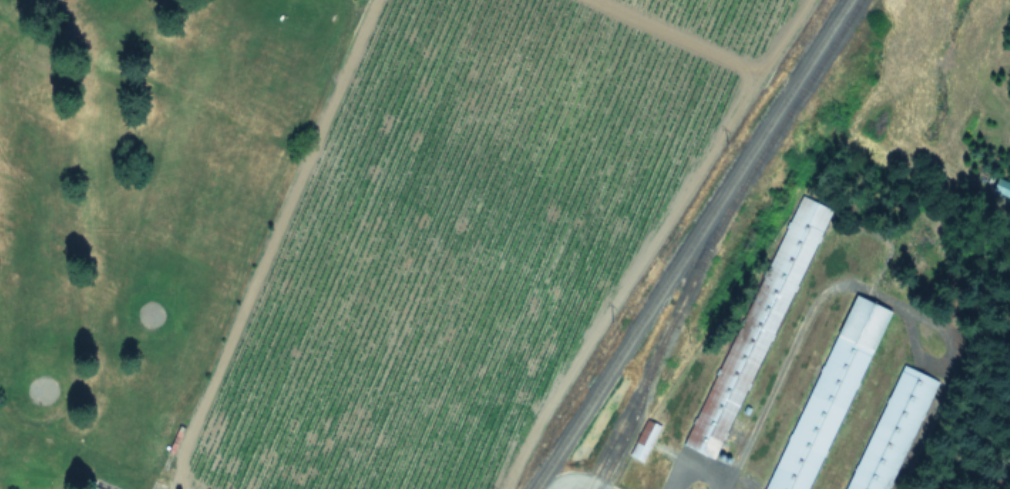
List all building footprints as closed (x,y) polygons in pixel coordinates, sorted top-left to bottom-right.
[(717,461),(827,207),(794,193),(685,447),(717,461)] [(844,292),(768,488),(811,488),(881,306),(844,292)] [(932,378),(895,364),(845,488),(887,488),(932,378)] [(628,457),(644,462),(656,424),(641,419),(628,457)]
